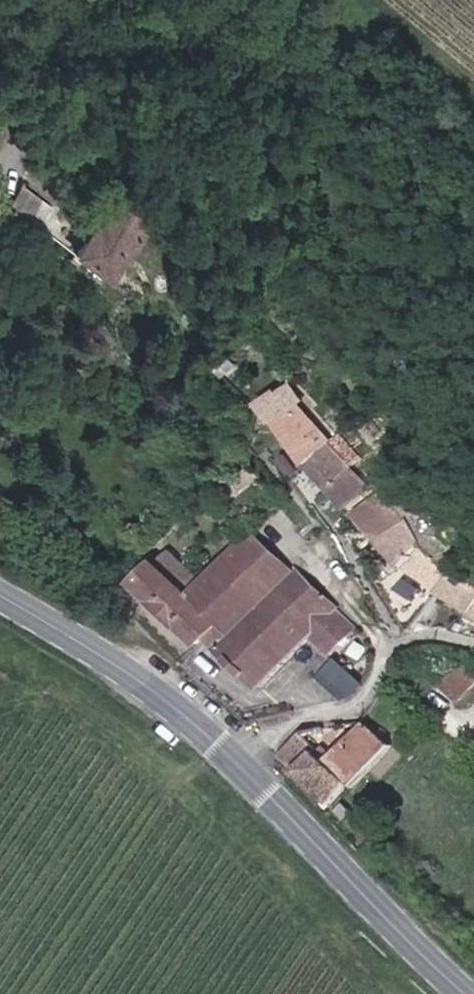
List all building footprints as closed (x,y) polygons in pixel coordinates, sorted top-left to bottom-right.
[(156,228),(130,206),(102,240),(95,234),(72,262),(102,286),(121,263),(125,266),(156,228)] [(159,324),(152,331),(159,337),(165,331),(159,324)] [(215,352),(222,359),(228,353),(221,345),(215,352)] [(311,462),(332,442),(301,405),(281,420),(311,462)] [(357,466),(332,442),(311,462),(332,488),(357,466)] [(332,488),(353,509),(378,487),(357,466),(332,488)] [(356,513),(385,544),(411,519),(382,490),(356,513)] [(385,544),(405,569),(424,543),(411,519),(385,544)] [(163,551),(131,584),(194,641),(200,635),(256,689),(311,634),(330,652),(354,626),(251,529),(201,583),(163,551)] [(473,612),(473,579),(444,558),(424,543),(405,569),(473,612)] [(473,687),(473,658),(468,652),(441,683),(462,700),(473,687)] [(357,779),(359,781),(388,750),(363,726),(333,758),(357,779)] [(333,758),(304,731),(281,754),(335,803),(357,779),(333,758)]
